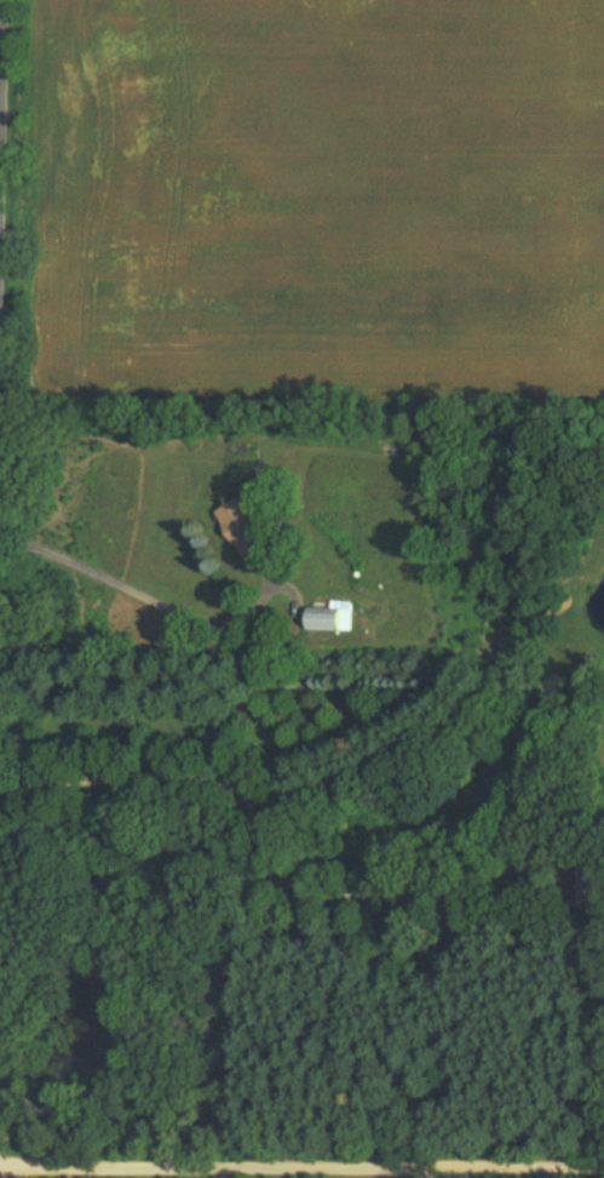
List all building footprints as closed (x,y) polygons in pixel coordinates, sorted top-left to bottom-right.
[(240,560),(269,546),(245,495),(216,508),(240,560)] [(350,630),(351,607),(307,607),(306,629),(350,630)]
